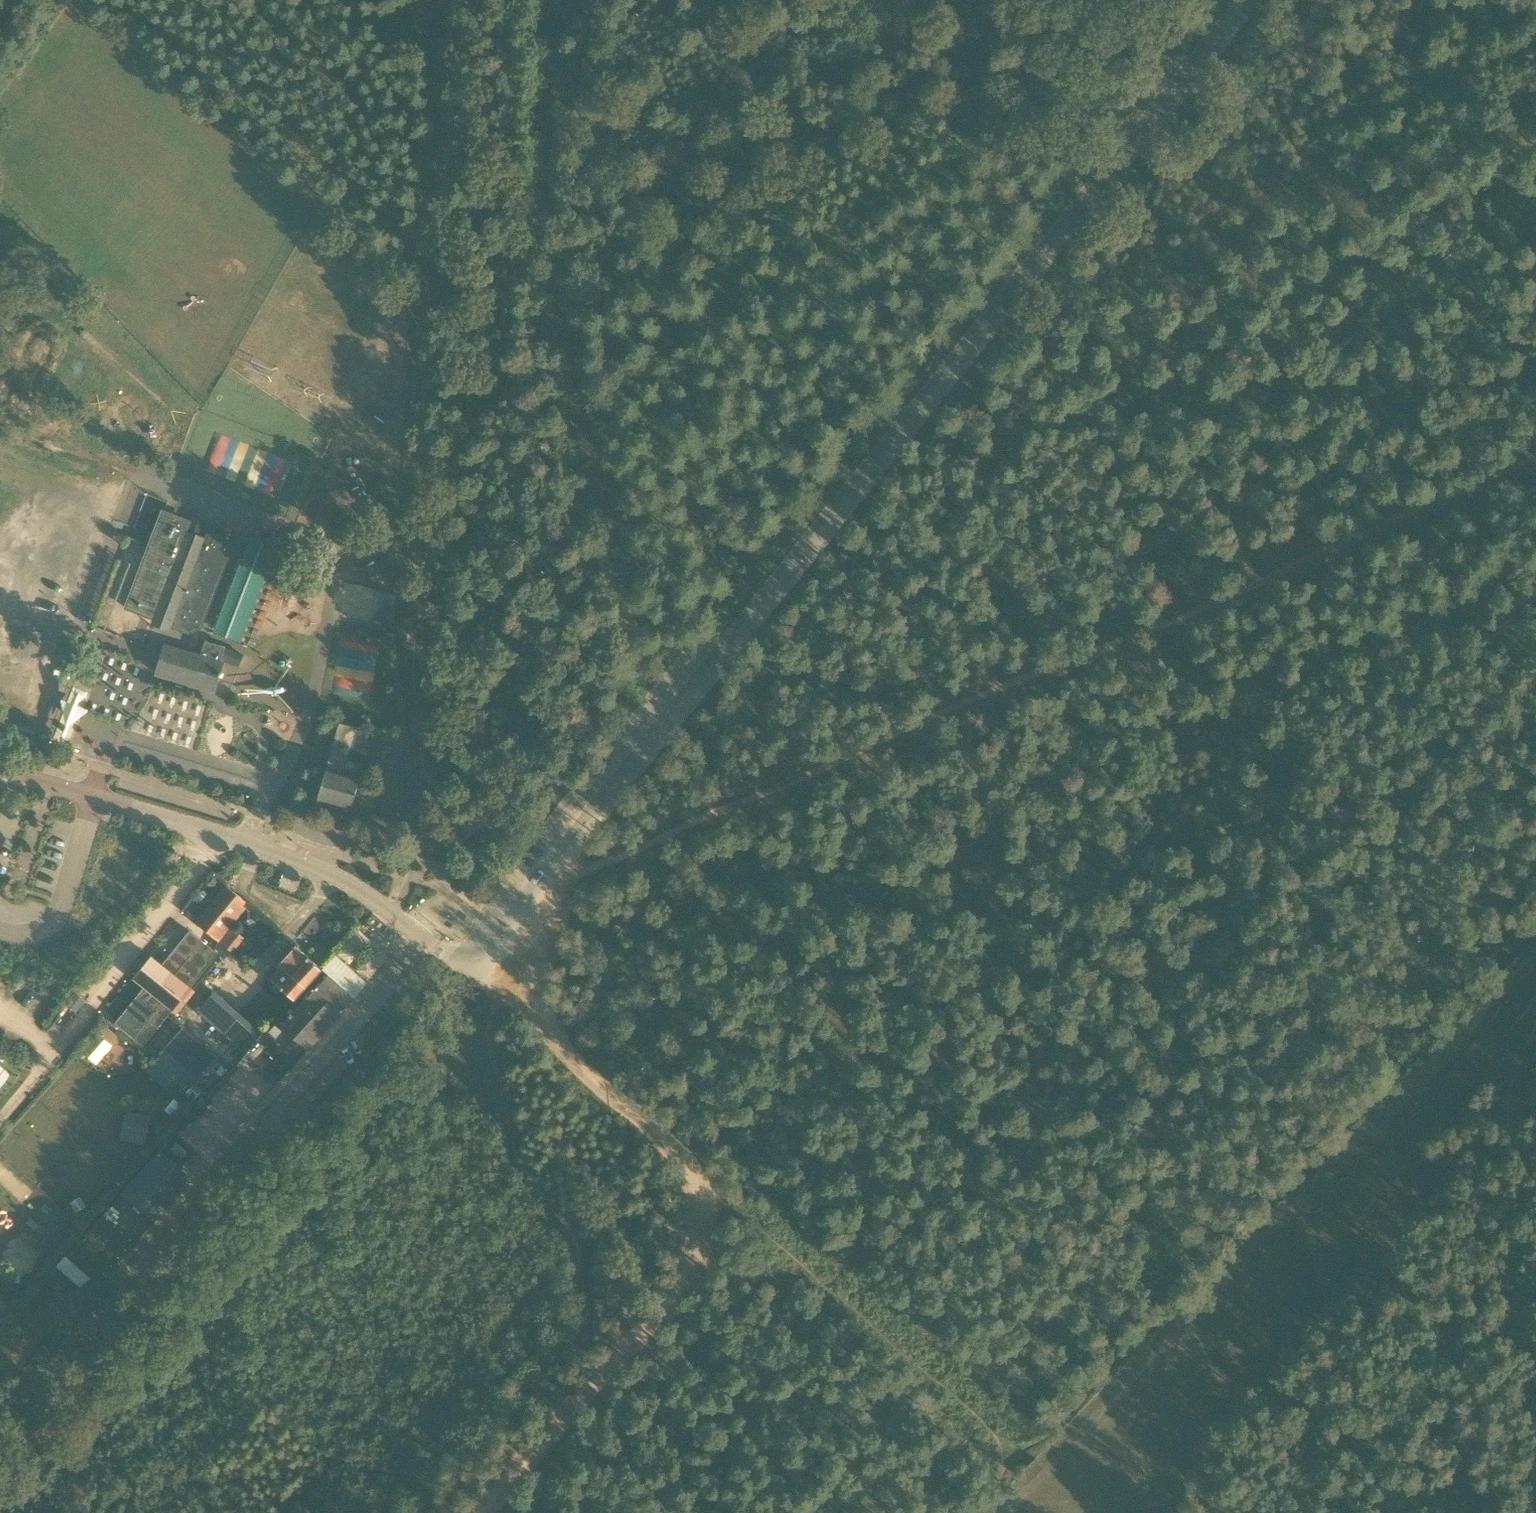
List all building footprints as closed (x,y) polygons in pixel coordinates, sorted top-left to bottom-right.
[(207,468),(274,494),(289,458),(221,432),(207,468)] [(201,628),(233,544),(209,535),(207,540),(201,538),(207,522),(193,517),(191,521),(193,521),(189,533),(185,532),(189,522),(164,512),(127,608),(190,632),(201,628)] [(241,531),(208,629),(237,639),(270,541),(241,531)] [(224,664),(221,664),(226,647),(205,641),(200,657),(165,647),(157,674),(215,691),(220,677),(223,678),(224,674),(221,673),(224,664)] [(339,646),(335,686),(376,690),(378,664),(380,650),(339,646)] [(228,648),(224,659),(239,665),(243,653),(228,648)] [(357,728),(340,723),(324,779),(311,776),(305,797),(351,811),(361,778),(364,765),(348,760),(357,728)] [(246,908),(249,904),(227,886),(197,924),(232,952),(244,938),(230,927),(239,916),(246,908)] [(258,917),(246,908),(239,916),(251,926),(258,917)] [(368,980),(403,941),(373,914),(338,952),(368,980)] [(142,1046),(218,953),(189,930),(161,965),(151,957),(133,980),(143,988),(114,1023),(142,1046)] [(323,969),(296,946),(279,965),(279,970),(271,979),(295,1001),(323,969)] [(281,1081),(355,998),(329,975),(283,1026),(277,1020),(260,1038),(261,1039),(249,1052),(281,1081)] [(84,987),(69,1006),(78,1013),(93,995),(84,987)] [(249,1052),(261,1039),(260,1038),(212,995),(198,1011),(208,1020),(246,1053),(248,1051),(249,1052)] [(218,1060),(213,1055),(182,1028),(161,1053),(197,1084),(218,1060)] [(98,1031),(82,1050),(97,1064),(114,1045),(98,1031)] [(232,1069),(242,1057),(225,1042),(215,1054),(232,1069)] [(12,1075),(0,1065),(0,1090),(12,1075)] [(195,1084),(187,1092),(194,1100),(203,1092),(195,1084)] [(143,1141),(148,1113),(125,1109),(119,1137),(143,1141)] [(180,1169),(196,1151),(176,1133),(123,1192),(155,1221),(192,1180),(180,1169)] [(47,1214),(29,1234),(39,1242),(32,1249),(45,1261),(70,1234),(47,1214)] [(0,1267),(0,1272),(6,1278),(0,1285),(13,1297),(38,1269),(15,1249),(0,1267)] [(66,1254),(57,1265),(82,1286),(91,1276),(66,1254)]
